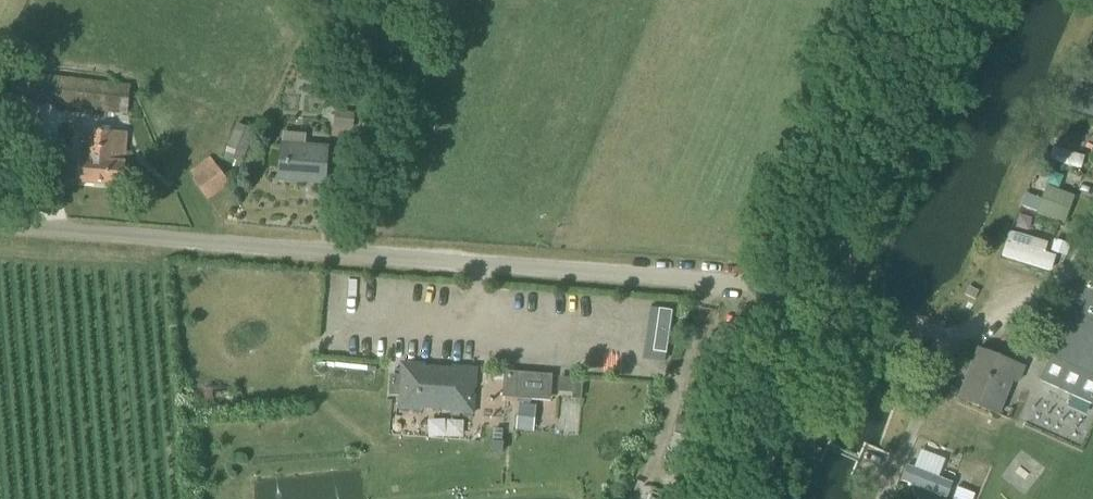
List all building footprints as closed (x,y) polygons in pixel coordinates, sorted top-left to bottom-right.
[(132,86),(36,74),(33,101),(128,113),(132,86)] [(226,157),(244,163),(256,131),(238,124),(226,157)] [(78,183),(123,186),(127,133),(91,131),(90,159),(79,158),(78,183)] [(283,145),(280,180),(326,183),(328,148),(283,145)] [(191,171),(197,178),(193,180),(207,199),(229,183),(210,157),(191,171)] [(1060,188),(1065,176),(1052,171),(1047,183),(1060,188)] [(1024,192),(1021,209),(1070,220),(1077,192),(1046,186),(1044,196),(1024,192)] [(1069,256),(1072,245),(1012,229),(1004,257),(1055,271),(1060,253),(1069,256)] [(1089,267),(1047,356),(1051,357),(1040,380),(1092,405),(1092,403),(1092,269),(1089,267)] [(666,353),(672,310),(659,308),(653,351),(666,353)] [(979,349),(959,399),(1004,417),(1024,368),(979,349)] [(478,368),(402,364),(401,377),(400,398),(399,411),(476,416),(478,368)] [(549,399),(551,377),(508,374),(506,396),(519,397),(518,402),(530,403),(530,398),(549,399)] [(390,398),(400,398),(401,377),(392,376),(390,398)] [(561,391),(575,392),(574,399),(581,399),(582,384),(576,384),(576,380),(562,379),(561,391)] [(395,418),(395,436),(465,438),(466,419),(395,418)] [(688,449),(691,438),(673,435),(671,446),(688,449)] [(502,453),(503,444),(493,443),(493,453),(502,453)] [(977,492),(941,478),(949,458),(922,448),(916,465),(909,463),(901,483),(945,498),(974,498),(977,492)]
